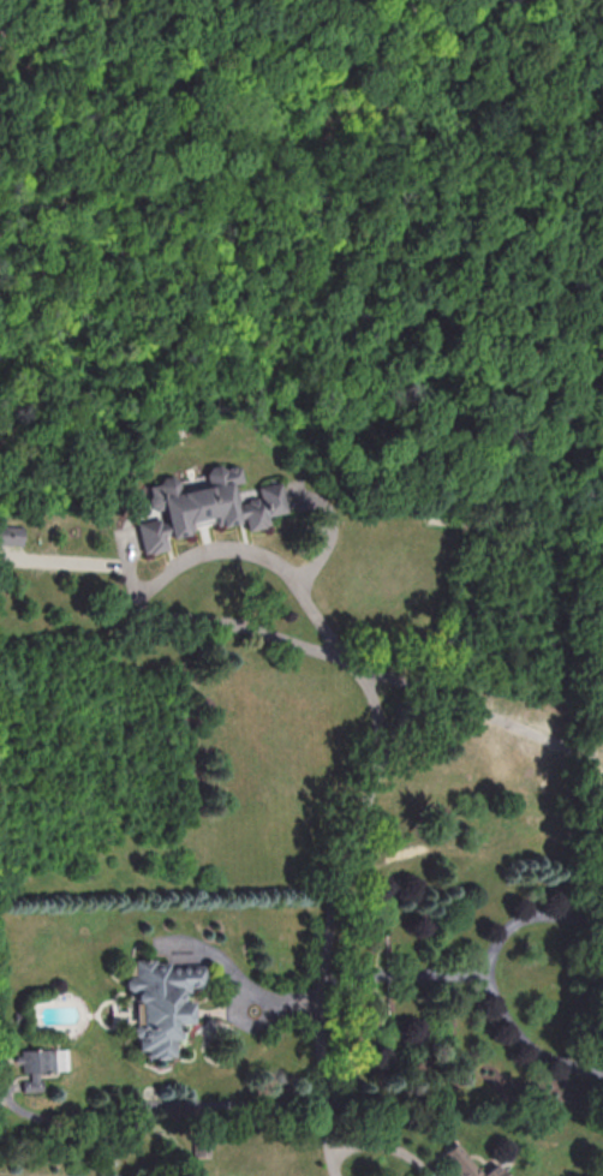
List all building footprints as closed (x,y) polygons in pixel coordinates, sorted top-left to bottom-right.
[(142,553),(166,549),(163,537),(192,531),(190,522),(213,517),(215,525),(243,519),(245,529),(269,525),(267,515),(285,511),(279,482),(256,486),(258,498),(236,502),(232,483),(242,481),(238,462),(204,469),(207,486),(152,497),(153,505),(161,503),(164,518),(136,523),(142,553)] [(66,1048),(21,1050),(22,1072),(67,1070),(66,1048)] [(481,1173),(455,1139),(438,1152),(457,1175),(506,1175),(495,1162),(481,1173)]
